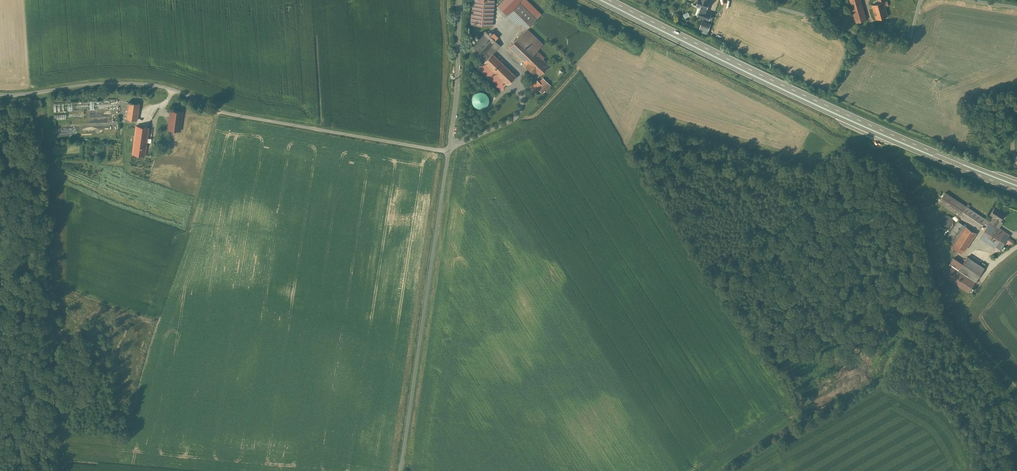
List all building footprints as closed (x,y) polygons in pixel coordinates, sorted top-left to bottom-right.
[(471,24),(492,26),(494,0),(473,0),(471,24)] [(498,5),(507,13),(519,0),(503,0),(498,5)] [(524,31),(527,28),(531,24),(541,14),(527,0),(522,0),(508,15),(524,31)] [(709,0),(699,0),(697,5),(703,7),(701,11),(699,15),(709,19),(711,14),(705,12),(709,0)] [(880,2),(872,5),(876,19),(888,16),(884,1),(880,2)] [(862,5),(853,8),(857,22),(866,19),(862,5)] [(524,31),(519,36),(535,51),(543,44),(527,28),(524,31)] [(500,45),(485,31),(474,42),(478,45),(472,51),(482,61),(479,64),(480,65),(492,53),(493,53),(500,45)] [(535,51),(519,36),(509,47),(526,63),(532,56),(531,55),(535,51)] [(544,57),(540,53),(539,54),(535,51),(531,55),(532,56),(526,63),(525,64),(527,66),(527,65),(534,71),(533,72),(537,76),(549,64),(543,59),(544,57)] [(493,53),(492,53),(480,65),(478,68),(501,90),(516,76),(493,53)] [(531,84),(528,86),(535,92),(539,88),(542,92),(549,84),(543,78),(539,82),(537,80),(532,86),(531,84)] [(482,91),(480,90),(479,91),(478,91),(477,91),(476,92),(475,93),(474,93),(474,94),(473,95),(472,96),(472,97),(472,98),(472,99),(472,100),(472,101),(473,102),(473,103),(473,104),(474,105),(475,106),(476,107),(477,107),(478,107),(480,108),(481,108),(483,108),(484,107),(485,107),(486,106),(487,105),(488,104),(488,103),(489,102),(489,101),(489,100),(489,99),(489,98),(489,97),(489,96),(488,95),(488,94),(487,93),(486,93),(485,92),(484,91),(483,91),(482,91)] [(139,103),(129,102),(126,119),(137,120),(139,103)] [(182,112),(170,111),(169,117),(167,117),(165,129),(180,131),(182,112)] [(149,128),(136,126),(134,142),(147,143),(149,128)] [(147,143),(134,142),(132,153),(145,155),(147,143)] [(985,218),(945,192),(939,202),(980,229),(983,224),(987,227),(990,222),(985,218)] [(994,216),(990,222),(996,226),(996,225),(1000,220),(1005,213),(995,206),(990,214),(994,216)] [(948,215),(947,215),(945,215),(944,215),(943,216),(942,216),(941,217),(940,218),(939,220),(939,221),(939,222),(939,223),(939,224),(940,225),(940,226),(941,227),(942,228),(943,228),(943,229),(944,229),(945,229),(946,229),(948,229),(949,228),(950,228),(951,227),(952,226),(953,224),(953,223),(953,222),(953,221),(953,220),(953,219),(952,218),(951,217),(951,216),(949,216),(948,215)] [(958,221),(947,238),(954,243),(965,225),(958,221)] [(996,226),(990,222),(987,227),(980,237),(999,250),(1010,235),(996,226),(996,225),(996,226)] [(965,225),(954,243),(965,249),(976,232),(965,225)] [(945,250),(934,238),(931,241),(933,243),(933,244),(941,253),(945,250)] [(951,257),(945,250),(941,253),(947,260),(951,257)] [(984,267),(967,256),(963,263),(959,269),(976,280),(984,267)] [(963,263),(954,257),(943,274),(955,282),(969,291),(976,280),(959,269),(963,263)]
